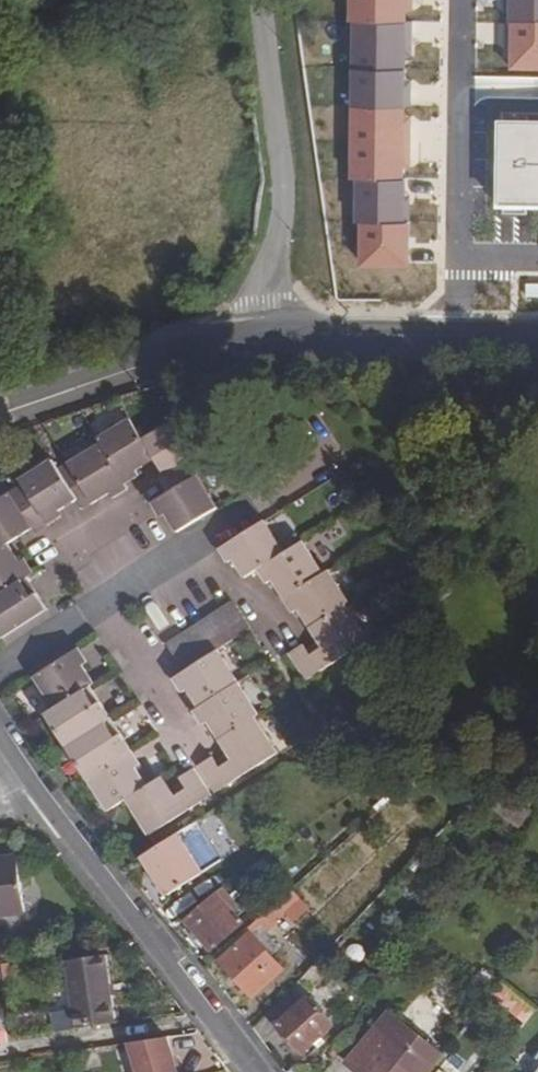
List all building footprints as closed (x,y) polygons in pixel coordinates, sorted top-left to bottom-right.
[(408,21),(408,0),(358,0),(358,19),(408,21)] [(510,22),(537,22),(537,0),(510,0),(510,22)] [(408,21),(358,19),(358,103),(407,104),(408,21)] [(510,22),(510,71),(537,71),(537,22),(510,22)] [(359,178),(407,178),(407,104),(358,103),(359,178)] [(497,213),(537,213),(537,125),(498,125),(497,213)] [(359,220),(407,221),(407,178),(359,178),(359,220)] [(407,221),(359,220),(359,264),(407,266),(407,221)] [(158,477),(168,492),(196,475),(208,467),(176,417),(141,439),(151,457),(158,466),(163,474),(158,477)] [(98,444),(121,479),(134,471),(132,468),(140,463),(151,457),(141,439),(128,419),(95,439),(98,444)] [(68,464),(90,498),(98,493),(106,488),(110,494),(124,485),(121,479),(98,444),(68,464)] [(25,483),(51,522),(63,514),(62,510),(70,504),(80,497),(61,468),(54,457),(23,479),(25,483)] [(68,464),(61,468),(80,497),(84,504),(90,498),(68,464)] [(172,523),(178,532),(217,506),(196,475),(168,492),(152,502),(162,517),(166,514),(172,523)] [(8,543),(20,536),(32,528),(35,532),(51,522),(25,483),(0,499),(0,549),(8,543)] [(238,567),(244,576),(259,566),(284,549),(264,517),(219,547),(227,561),(232,558),(238,567)] [(278,587),(283,595),(324,570),(303,537),(284,549),(259,566),(268,580),(271,578),(278,587)] [(28,576),(33,572),(24,558),(20,561),(15,554),(8,543),(0,549),(0,594),(28,576)] [(301,616),(308,626),(344,601),(348,598),(328,567),(324,570),(283,595),(292,611),(296,608),(301,616)] [(3,640),(49,609),(40,596),(28,576),(0,594),(0,635),(3,640)] [(288,652),(305,678),(367,637),(344,601),(308,626),(317,640),(321,646),(309,653),(305,648),(301,642),(288,652)] [(220,612),(237,638),(253,629),(234,602),(220,612)] [(208,620),(226,646),(237,638),(220,612),(208,620)] [(195,628),(213,655),(218,651),(226,646),(208,620),(195,628)] [(182,636),(199,663),(213,655),(195,628),(182,636)] [(169,644),(186,671),(199,663),(182,636),(169,644)] [(312,644),(305,648),(309,653),(321,646),(317,640),(312,644)] [(68,644),(27,671),(33,679),(73,652),(68,644)] [(33,679),(53,711),(87,689),(91,686),(85,677),(79,669),(85,664),(77,650),(73,652),(33,679)] [(195,699),(200,707),(239,683),(218,651),(213,655),(199,663),(186,671),(174,679),(184,693),(190,690),(195,699)] [(216,732),(222,741),(256,718),(260,715),(239,683),(200,707),(195,712),(204,725),(208,722),(216,732)] [(44,716),(67,749),(109,721),(98,704),(87,689),(53,711),(44,716)] [(199,765),(217,793),(278,752),(256,718),(222,741),(229,753),(233,758),(219,767),(216,763),(211,757),(199,765)] [(67,749),(88,782),(130,753),(119,736),(109,721),(67,749)] [(88,782),(109,813),(117,809),(128,801),(146,788),(139,778),(134,770),(138,767),(130,753),(88,782)] [(223,757),(216,763),(219,767),(233,758),(229,753),(223,757)] [(128,801),(152,837),(213,796),(194,768),(177,779),(180,783),(185,790),(172,798),(169,792),(161,779),(146,788),(128,801)] [(383,778),(367,790),(374,799),(390,786),(383,778)] [(185,790),(180,783),(174,788),(169,792),(172,798),(185,790)] [(141,856),(167,895),(222,856),(197,819),(146,853),(141,856)] [(24,913),(16,860),(0,862),(0,917),(24,913)] [(277,900),(284,909),(296,899),(288,891),(277,900)] [(210,894),(183,920),(211,950),(238,924),(210,894)] [(296,899),(284,909),(294,917),(304,908),(296,899)] [(259,917),(268,926),(284,909),(277,900),(259,917)] [(249,935),(218,964),(249,997),(280,969),(254,940),(249,935)] [(80,1031),(118,1026),(108,959),(70,963),(80,1031)] [(313,996),(330,975),(317,964),(299,985),(313,996)] [(290,1010),(274,1028),(302,1053),(331,1020),(304,995),(290,1010)] [(290,1010),(279,1000),(263,1017),(274,1028),(290,1010)] [(355,1071),(363,1071),(389,1039),(402,1024),(388,1013),(375,1028),(346,1063),(355,1071)] [(435,1064),(441,1056),(402,1024),(389,1039),(363,1071),(429,1071),(435,1064)] [(166,1041),(125,1047),(133,1071),(176,1071),(166,1041)]
